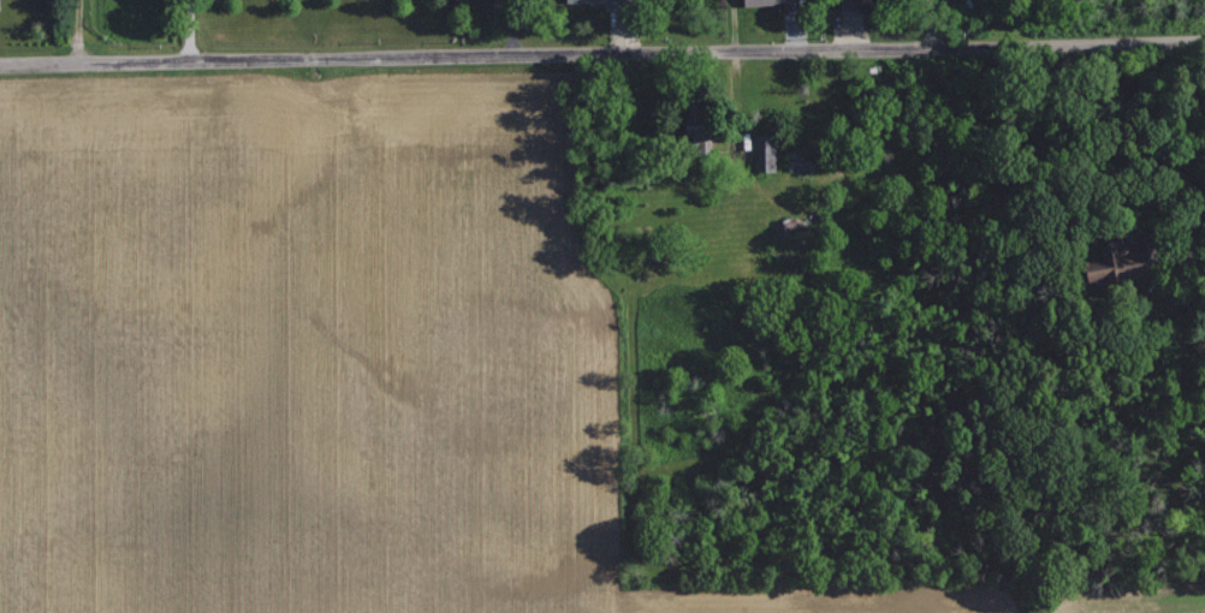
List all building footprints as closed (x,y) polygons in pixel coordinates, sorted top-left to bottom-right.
[(860,10),(860,0),(837,0),(837,11),(860,10)] [(774,169),(772,135),(751,136),(753,170),(774,169)] [(1095,242),(1100,267),(1083,270),(1086,286),(1138,277),(1134,251),(1115,254),(1113,239),(1095,242)]
